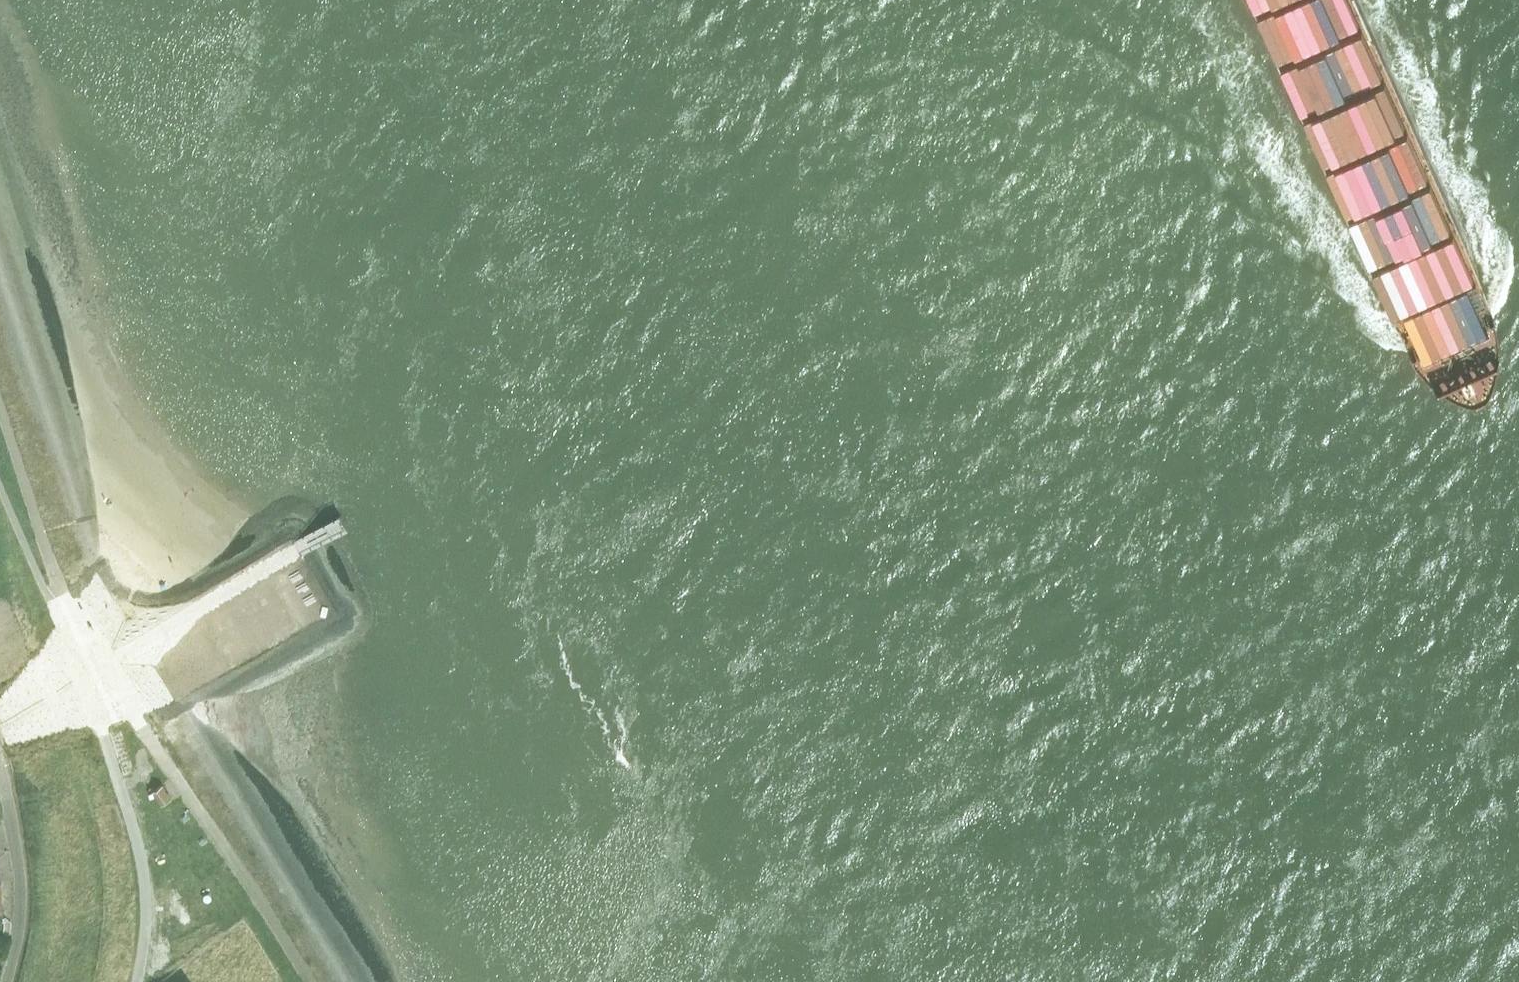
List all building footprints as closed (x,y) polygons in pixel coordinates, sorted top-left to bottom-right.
[(164,783),(154,789),(163,803),(173,796),(164,783)]
